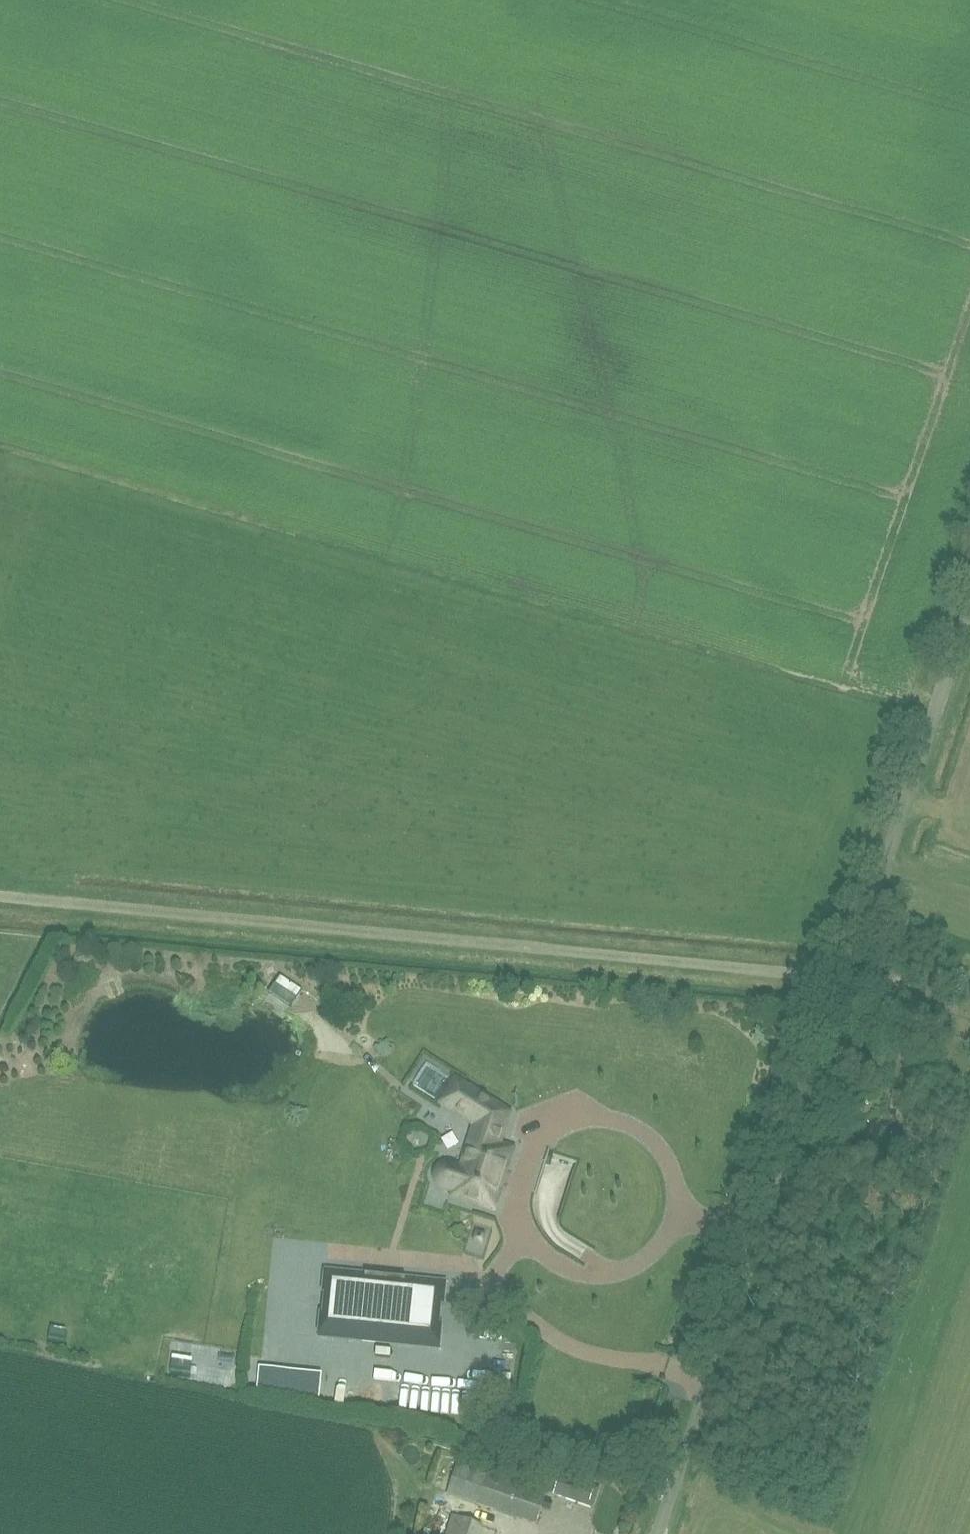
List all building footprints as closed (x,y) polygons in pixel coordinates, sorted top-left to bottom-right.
[(498,1198),(499,1193),(512,1150),(506,1148),(499,1146),(509,1114),(457,1081),(442,1104),(476,1125),(462,1168),(451,1165),(447,1164),(443,1165),(439,1167),(437,1171),(435,1175),(435,1180),(437,1184),(440,1187),(444,1189),(455,1192),(453,1197),(487,1208),(494,1210),(498,1198)] [(345,1257),(344,1268),(367,1270),(368,1259),(345,1257)] [(439,1348),(445,1283),(326,1271),(320,1336),(439,1348)] [(462,1388),(468,1368),(443,1361),(437,1381),(462,1388)] [(487,1406),(491,1388),(470,1383),(465,1401),(487,1406)] [(447,1494),(476,1504),(535,1524),(545,1495),(457,1465),(447,1494)] [(576,1502),(582,1483),(559,1475),(553,1494),(576,1502)] [(472,1522),(453,1516),(447,1533),(468,1533),(472,1522)]
